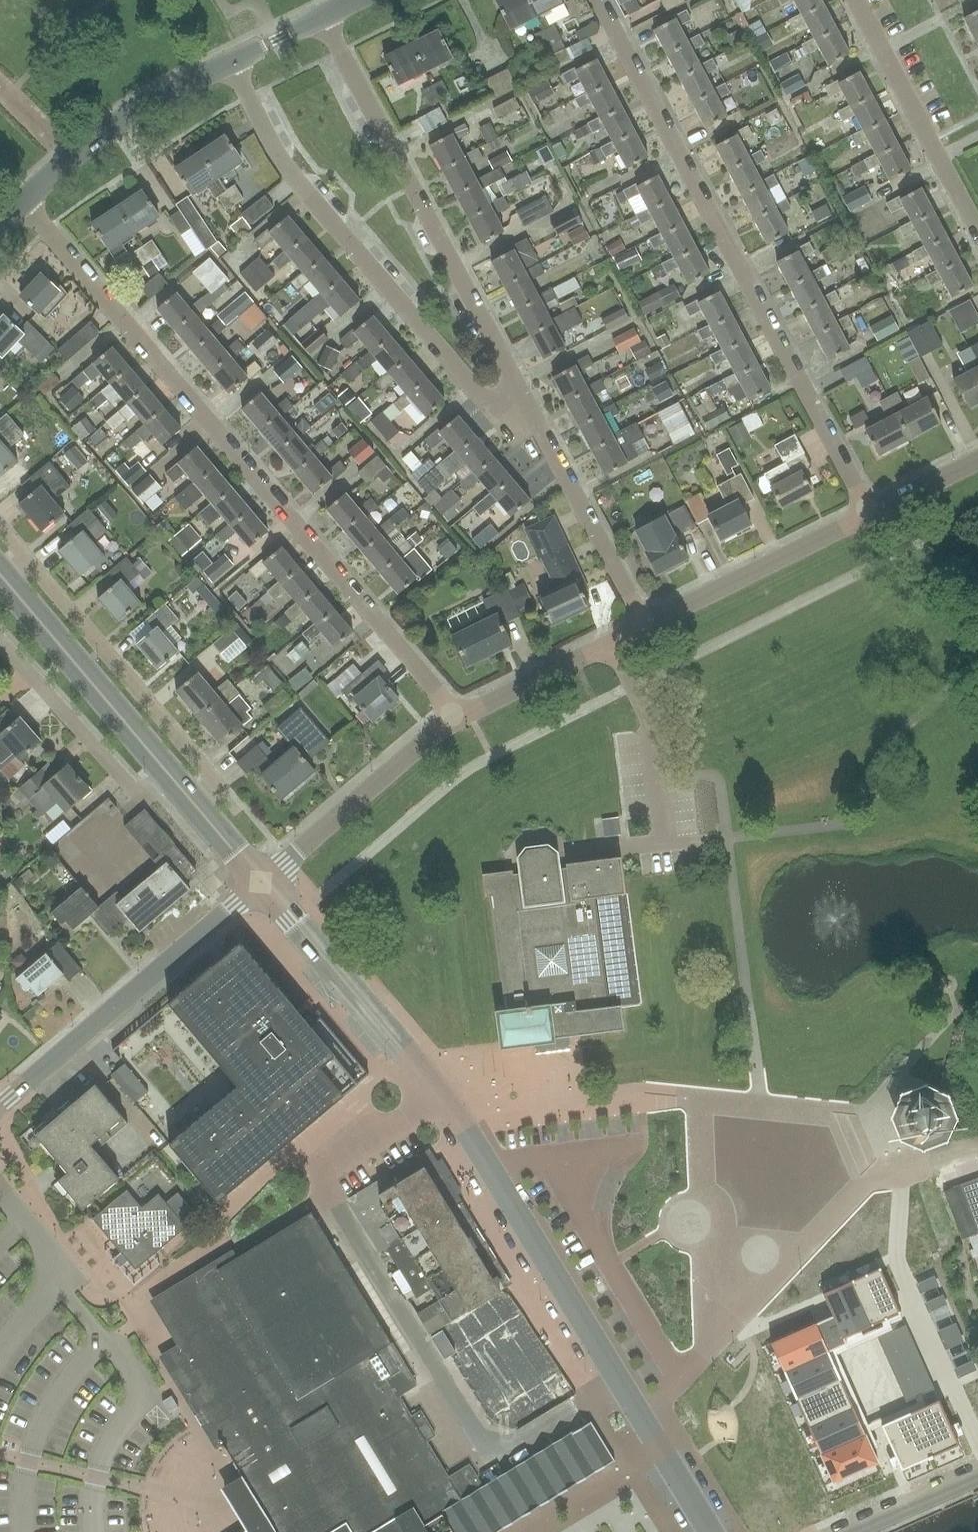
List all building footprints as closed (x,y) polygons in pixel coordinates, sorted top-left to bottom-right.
[(539,15),(532,0),(500,0),(499,1),(512,28),(539,15)] [(566,1),(565,0),(532,0),(539,15),(544,26),(552,22),(549,17),(548,17),(545,12),(566,1)] [(635,0),(634,0),(624,5),(630,15),(640,10),(635,0)] [(687,2),(686,0),(663,0),(661,1),(667,12),(687,2)] [(803,14),(804,16),(826,5),(823,0),(796,0),(803,14)] [(803,14),(791,20),(796,29),(808,23),(816,38),(817,40),(838,29),(826,5),(804,16),(803,14)] [(691,42),(690,41),(682,25),(694,19),(693,18),(699,15),(695,7),(676,17),(677,19),(656,30),(669,54),(691,42)] [(966,18),(977,41),(977,11),(966,18)] [(584,36),(604,29),(601,20),(580,27),(584,36)] [(767,32),(761,21),(745,29),(751,41),(767,32)] [(546,29),(553,43),(563,38),(556,24),(546,29)] [(544,48),(553,43),(546,29),(537,34),(544,48)] [(816,38),(804,45),(809,54),(821,47),(831,65),(852,54),(838,29),(817,40),(816,38)] [(427,71),(454,58),(440,30),(413,43),(427,71)] [(691,42),(669,54),(682,78),(703,67),(702,65),(694,50),(706,43),(701,34),(690,41),(691,42)] [(562,41),(546,49),(549,55),(565,47),(562,41)] [(399,85),(427,71),(413,43),(385,57),(399,85)] [(554,69),(574,59),(568,48),(548,57),(554,69)] [(577,68),(564,74),(569,84),(582,77),(590,93),(591,95),(611,84),(598,59),(578,70),(577,68)] [(707,74),(719,68),(714,59),(702,65),(703,67),(682,78),(695,103),(716,91),(715,89),(707,74)] [(499,74),(508,93),(520,88),(510,68),(499,74)] [(840,81),(827,87),(832,97),(844,90),(852,106),(853,107),(874,96),(861,72),(840,82),(840,81)] [(497,99),(508,93),(499,74),(487,80),(497,99)] [(788,95),(805,86),(798,74),(781,83),(788,95)] [(434,85),(442,100),(451,95),(444,80),(434,85)] [(529,91),(539,110),(544,107),(540,101),(555,93),(548,80),(529,91)] [(716,91),(695,103),(708,128),(729,116),(720,99),(732,92),(727,83),(715,89),(716,91)] [(590,93),(577,99),(582,108),(595,101),(603,117),(604,119),(624,108),(611,84),(591,95),(590,93)] [(432,105),(442,100),(434,85),(425,90),(432,105)] [(812,101),(808,92),(792,100),(796,109),(812,101)] [(852,106),(840,112),(845,121),(857,115),(865,129),(865,131),(886,120),(874,96),(853,107),(852,106)] [(495,108),(501,119),(522,108),(516,97),(495,108)] [(603,117),(590,123),(595,132),(607,126),(615,141),(616,143),(637,132),(624,108),(604,119),(603,117)] [(420,120),(427,134),(449,122),(442,109),(420,120)] [(865,129),(853,136),(858,145),(870,139),(878,154),(879,156),(900,144),(886,120),(865,131),(865,129)] [(487,143),(493,139),(498,137),(490,123),(479,129),(487,143)] [(466,159),(465,157),(457,141),(471,134),(466,124),(451,132),(452,134),(431,145),(445,171),(466,159)] [(738,135),(717,146),(730,170),(751,159),(750,157),(743,142),(754,136),(749,126),(737,133),(738,135)] [(589,135),(585,128),(577,132),(580,139),(589,135)] [(615,141),(603,147),(608,157),(620,151),(629,168),(650,157),(637,132),(616,143),(615,141)] [(227,136),(201,153),(218,178),(243,162),(236,151),(237,151),(227,136)] [(878,154),(866,160),(871,170),(883,164),(892,181),(913,170),(900,144),(879,156),(878,154)] [(480,184),(478,181),(470,166),(484,159),(479,149),(465,157),(466,159),(445,171),(458,195),(480,184)] [(513,161),(508,150),(490,159),(495,170),(513,161)] [(751,159),(730,170),(743,195),(764,183),(763,181),(755,166),(768,160),(763,150),(750,157),(751,159)] [(201,153),(176,170),(185,185),(186,184),(193,195),(207,186),(216,199),(218,198),(227,192),(218,178),(201,153)] [(818,171),(811,157),(800,162),(807,177),(818,171)] [(458,195),(471,219),(492,208),(491,205),(483,190),(497,182),(506,178),(501,169),(478,181),(480,184),(458,195)] [(506,178),(497,182),(505,197),(533,182),(527,171),(508,182),(506,178)] [(638,184),(625,191),(630,199),(642,193),(650,208),(651,210),(672,199),(660,175),(639,186),(638,184)] [(764,183),(743,195),(756,219),(777,208),(776,206),(768,191),(780,184),(775,175),(763,181),(764,183)] [(236,186),(227,192),(236,205),(244,199),(236,186)] [(901,197),(889,203),(894,213),(905,207),(913,221),(914,223),(935,212),(923,187),(902,198),(901,197)] [(868,202),(861,189),(844,198),(851,211),(868,202)] [(118,209),(135,233),(159,218),(152,207),(154,206),(144,192),(118,209)] [(227,192),(218,198),(227,210),(235,205),(236,205),(235,205),(227,192)] [(243,212),(243,213),(251,223),(274,206),(266,195),(251,206),(243,212)] [(524,227),(554,210),(546,196),(516,212),(524,227)] [(188,197),(176,205),(206,251),(218,242),(188,197)] [(496,215),(510,207),(505,197),(491,205),(492,208),(471,219),(485,245),(506,233),(496,215)] [(650,208),(638,215),(643,224),(655,217),(663,233),(664,235),(685,224),(672,199),(651,210),(650,208)] [(777,208),(756,219),(769,244),(790,233),(781,215),(793,209),(788,200),(776,206),(777,208)] [(833,216),(827,204),(813,211),(818,223),(833,216)] [(121,243),(135,233),(118,209),(92,225),(102,240),(104,239),(110,249),(108,250),(117,264),(129,256),(121,243)] [(186,241),(195,235),(179,209),(169,216),(186,241)] [(559,234),(583,221),(576,209),(552,222),(559,234)] [(913,221),(901,228),(906,237),(918,231),(926,246),(927,247),(948,236),(935,212),(914,223),(913,221)] [(288,255),(306,239),(287,217),(269,233),(267,231),(254,242),(261,250),(274,239),(285,252),(288,255)] [(663,233),(651,239),(656,248),(668,242),(676,257),(677,259),(698,248),(685,224),(664,235),(663,233)] [(926,246),(914,252),(919,262),(931,255),(939,271),(940,272),(961,261),(948,236),(927,247),(926,246)] [(142,243),(151,257),(159,251),(150,238),(142,243)] [(306,276),(324,260),(306,239),(288,255),(285,252),(272,263),(279,271),(293,260),(303,273),(306,276)] [(528,275),(526,272),(525,270),(540,262),(528,240),(512,248),(513,250),(494,261),(507,286),(528,275)] [(219,258),(227,250),(219,242),(211,248),(219,258)] [(141,264),(151,257),(142,243),(132,250),(141,264)] [(799,251),(779,261),(791,286),(812,275),(812,273),(804,258),(816,252),(811,243),(798,249),(799,251)] [(828,264),(848,253),(843,243),(836,247),(836,246),(822,253),(828,264)] [(676,257),(664,263),(669,272),(681,266),(690,285),(711,274),(698,248),(677,259),(676,257)] [(614,260),(620,271),(643,261),(637,249),(614,260)] [(241,274),(248,283),(268,267),(260,257),(241,274)] [(194,273),(213,294),(229,280),(211,258),(194,273)] [(323,296),(341,281),(324,260),(306,276),(303,273),(290,284),(297,292),(310,281),(321,293),(323,296)] [(939,271),(927,277),(931,286),(944,279),(953,298),(974,287),(961,261),(940,272),(939,271)] [(159,270),(153,262),(145,267),(151,276),(159,270)] [(884,278),(898,271),(893,262),(880,269),(884,278)] [(541,299),(539,296),(532,282),(546,274),(541,264),(526,272),(528,275),(507,286),(520,310),(541,299)] [(276,276),(268,267),(248,283),(257,293),(276,276)] [(812,275),(791,286),(804,310),(825,299),(824,298),(816,283),(829,276),(824,267),(812,273),(812,275)] [(46,317),(67,293),(60,284),(56,287),(40,272),(20,294),(46,317)] [(160,273),(141,289),(150,300),(169,284),(160,273)] [(554,323),(552,320),(545,306),(580,287),(575,277),(539,296),(541,299),(520,310),(533,334),(554,323)] [(359,301),(341,281),(323,296),(321,293),(284,325),(294,336),(331,305),(340,316),(359,301)] [(643,299),(649,312),(669,302),(663,289),(643,299)] [(700,300),(687,307),(692,316),(704,310),(712,325),(713,326),(734,315),(721,291),(701,302),(700,300)] [(829,307),(841,301),(836,292),(824,298),(825,299),(804,310),(817,335),(838,324),(837,322),(829,307)] [(197,317),(209,307),(202,298),(190,308),(177,293),(158,309),(176,330),(195,314),(197,317)] [(239,315),(254,303),(245,293),(231,305),(239,315)] [(952,310),(951,311),(962,334),(977,326),(977,310),(972,300),(952,310)] [(663,331),(678,319),(666,305),(652,318),(663,331)] [(560,334),(584,322),(576,308),(567,313),(552,320),(554,323),(533,334),(546,359),(567,347),(560,334)] [(604,320),(610,331),(631,319),(625,308),(604,320)] [(6,316),(4,313),(0,317),(0,356),(2,357),(19,340),(37,357),(50,343),(28,321),(20,329),(6,316)] [(838,324),(817,335),(830,361),(852,350),(842,332),(859,323),(855,313),(837,322),(838,324)] [(208,329),(197,317),(195,314),(176,330),(194,351),(213,335),(215,338),(227,327),(220,319),(208,329)] [(712,325),(699,331),(704,340),(716,333),(725,349),(726,351),(747,340),(734,315),(713,326),(712,325)] [(373,354),(391,338),(372,316),(354,332),(352,330),(339,341),(347,349),(360,338),(371,352),(373,354)] [(63,356),(66,359),(99,332),(90,321),(56,349),(63,356)] [(930,322),(910,333),(909,333),(920,356),(942,345),(930,322)] [(614,339),(621,352),(642,340),(635,328),(614,339)] [(329,340),(320,329),(302,344),(311,354),(329,340)] [(278,343),(269,332),(258,341),(267,352),(278,343)] [(671,345),(665,334),(657,339),(663,349),(671,345)] [(225,350),(215,338),(213,335),(194,351),(212,372),(230,356),(232,359),(245,348),(237,340),(225,350)] [(391,375),(409,359),(391,338),(373,354),(371,352),(342,377),(348,385),(378,360),(388,372),(391,375)] [(725,349),(712,356),(717,365),(730,358),(738,373),(739,375),(759,364),(747,340),(726,351),(725,349)] [(318,363),(332,369),(340,352),(326,345),(318,363)] [(94,363),(82,373),(72,381),(79,390),(101,371),(111,383),(130,367),(112,346),(94,362),(94,363)] [(977,403),(977,361),(971,348),(961,354),(970,373),(956,380),(969,407),(977,403)] [(590,390),(588,387),(580,372),(595,364),(590,354),(575,362),(576,365),(556,376),(569,401),(590,390)] [(239,366),(232,359),(230,356),(212,372),(229,393),(248,378),(250,380),(262,369),(255,361),(253,363),(248,358),(239,366)] [(274,371),(284,383),(302,368),(291,356),(274,371)] [(917,356),(916,357),(907,362),(917,383),(928,378),(917,356)] [(842,371),(847,381),(873,368),(867,357),(842,371)] [(408,396),(426,380),(409,359),(391,375),(388,372),(375,383),(383,391),(396,380),(406,393),(408,396)] [(738,373),(725,380),(730,389),(743,383),(752,400),(773,389),(759,364),(739,375),(738,373)] [(129,403),(147,387),(130,367),(111,383),(112,383),(89,402),(96,410),(118,391),(129,403)] [(46,396),(62,383),(54,373),(38,386),(46,396)] [(603,414),(601,411),(593,397),(608,389),(603,379),(588,387),(590,390),(569,401),(582,425),(603,414)] [(426,416),(444,401),(426,380),(408,396),(406,393),(393,404),(401,413),(414,402),(426,416)] [(708,390),(712,399),(729,390),(724,381),(708,390)] [(673,393),(667,382),(653,390),(659,401),(673,393)] [(146,423),(165,408),(147,387),(129,403),(124,407),(106,422),(113,430),(136,411),(146,423)] [(330,413),(342,400),(332,390),(319,404),(330,413)] [(347,405),(355,398),(348,390),(340,397),(347,405)] [(81,402),(72,391),(62,400),(71,411),(81,402)] [(274,408),(270,403),(261,393),(242,408),(261,430),(279,414),(281,416),(294,406),(287,398),(274,408)] [(898,394),(889,398),(911,439),(942,422),(929,398),(906,409),(898,394)] [(911,439),(889,398),(881,402),(889,418),(866,430),(879,455),(911,439)] [(658,412),(676,445),(697,434),(679,401),(658,412)] [(616,438),(614,436),(607,421),(621,413),(616,404),(601,411),(603,414),(582,425),(594,450),(616,438)] [(702,417),(709,429),(730,417),(724,405),(702,417)] [(146,423),(128,439),(123,443),(130,451),(153,431),(164,444),(182,428),(165,408),(146,423)] [(866,427),(875,417),(866,409),(857,418),(866,427)] [(372,422),(389,442),(400,432),(383,412),(372,422)] [(24,433),(8,413),(0,420),(0,475),(18,460),(7,447),(24,433)] [(292,428),(281,416),(279,414),(261,430),(278,451),(297,435),(299,437),(311,427),(304,418),(292,428)] [(458,454),(476,438),(457,416),(439,431),(438,430),(425,441),(433,450),(445,439),(456,452),(458,454)] [(749,436),(743,423),(730,430),(737,442),(749,436)] [(616,438),(594,450),(607,475),(638,458),(637,456),(649,450),(636,424),(614,436),(616,438)] [(339,439),(348,431),(343,425),(334,432),(339,439)] [(110,443),(103,434),(93,441),(100,451),(110,443)] [(310,450),(299,437),(297,435),(278,451),(296,472),(315,456),(317,458),(329,448),(322,439),(310,450)] [(803,471),(812,466),(796,435),(776,446),(785,464),(765,475),(766,476),(773,490),(783,508),(814,491),(803,471)] [(366,437),(350,450),(361,462),(376,449),(366,437)] [(425,478),(419,483),(429,496),(425,499),(432,506),(442,498),(436,490),(455,474),(462,482),(474,472),(475,474),(494,459),(476,438),(458,454),(456,452),(444,462),(425,478)] [(78,470),(87,463),(74,447),(65,454),(78,470)] [(198,483),(216,468),(198,447),(166,473),(175,483),(188,471),(196,481),(198,483)] [(739,465),(730,448),(717,455),(728,476),(735,472),(733,468),(739,465)] [(411,474),(419,483),(425,478),(444,462),(441,457),(434,463),(430,458),(423,464),(412,451),(403,460),(414,472),(411,474)] [(328,471),(317,458),(315,456),(296,472),(314,493),(333,477),(335,479),(347,469),(340,460),(328,471)] [(366,483),(386,466),(378,456),(358,473),(366,483)] [(493,495),(512,479),(494,459),(475,474),(474,472),(462,482),(461,483),(468,491),(480,480),(491,493),(493,495)] [(146,471),(137,461),(128,468),(124,462),(115,469),(128,485),(146,471)] [(39,488),(19,505),(42,532),(65,513),(48,492),(65,478),(50,462),(31,478),(39,488)] [(234,489),(216,468),(198,483),(196,481),(176,497),(187,511),(207,494),(213,502),(215,505),(227,495),(234,489)] [(394,475),(387,468),(378,476),(385,483),(394,475)] [(132,491),(143,504),(162,488),(150,474),(132,491)] [(712,515),(710,516),(722,540),(752,525),(742,506),(755,500),(742,475),(718,487),(728,507),(712,515)] [(773,490),(766,476),(758,480),(765,494),(773,490)] [(530,501),(512,479),(493,495),(491,493),(479,504),(472,510),(480,519),(487,512),(499,502),(512,516),(530,501)] [(396,509),(411,500),(404,488),(389,497),(396,509)] [(439,503),(452,517),(469,502),(456,488),(439,503)] [(234,489),(227,495),(215,505),(213,502),(198,515),(209,527),(224,514),(231,523),(233,526),(248,513),(252,510),(234,489)] [(366,516),(378,505),(372,497),(359,508),(346,493),(328,508),(346,530),(365,514),(366,516)] [(119,515),(107,501),(99,508),(111,522),(119,515)] [(637,530),(647,549),(646,550),(659,573),(689,557),(677,535),(697,524),(686,504),(637,530)] [(80,577),(105,556),(89,537),(102,525),(89,509),(67,527),(75,537),(58,552),(80,577)] [(252,510),(248,513),(233,526),(231,523),(218,534),(225,542),(238,532),(251,547),(270,531),(252,510)] [(377,529),(366,516),(365,514),(346,530),(364,551),(382,535),(384,537),(396,527),(390,519),(377,529)] [(552,625),(590,607),(583,592),(589,589),(569,545),(566,546),(553,517),(529,528),(557,589),(539,597),(552,625)] [(175,531),(164,519),(156,526),(166,538),(175,531)] [(492,523),(473,539),(482,549),(501,533),(492,523)] [(190,524),(169,541),(183,557),(203,540),(190,524)] [(402,558),(414,548),(396,527),(384,537),(382,535),(364,551),(381,572),(400,555),(402,558)] [(440,551),(448,560),(458,551),(450,542),(440,551)] [(263,560),(251,570),(257,578),(269,568),(280,581),(282,583),(300,567),(282,547),(264,562),(263,560)] [(400,555),(381,572),(399,593),(418,577),(419,579),(431,569),(414,548),(402,558),(400,555)] [(204,572),(212,582),(232,565),(224,555),(204,572)] [(119,623),(142,603),(128,586),(148,569),(139,558),(132,564),(126,557),(107,574),(116,584),(99,599),(119,623)] [(299,604),(318,588),(300,567),(282,583),(280,581),(261,598),(267,606),(287,589),(298,602),(299,604)] [(198,591),(205,585),(198,578),(187,587),(194,594),(198,591)] [(212,594),(205,585),(198,591),(205,599),(212,594)] [(317,624),(335,609),(318,588),(299,604),(298,602),(286,612),(286,613),(282,616),(289,624),(305,610),(315,623),(317,624)] [(503,623),(521,615),(508,589),(491,597),(490,594),(480,599),(482,604),(491,601),(497,613),(452,635),(467,665),(512,643),(503,623)] [(240,610),(248,603),(237,591),(230,598),(240,610)] [(225,610),(218,601),(211,607),(219,615),(225,610)] [(180,652),(163,633),(179,620),(166,604),(146,621),(155,631),(138,644),(158,669),(180,652)] [(315,623),(303,633),(310,641),(322,631),(335,646),(353,631),(335,609),(317,624),(315,623)] [(220,653),(238,637),(232,630),(214,645),(220,653)] [(310,651),(303,642),(296,648),(296,649),(303,657),(310,651)] [(261,672),(279,689),(289,678),(271,661),(261,672)] [(373,721),(399,699),(380,676),(387,670),(379,661),(343,691),(351,701),(354,698),(373,721)] [(198,673),(177,691),(199,717),(234,688),(228,681),(214,692),(198,673)] [(234,688),(199,717),(221,744),(243,726),(252,719),(247,713),(252,709),(234,688)] [(308,762),(331,742),(301,708),(277,728),(294,748),(273,765),(257,746),(238,762),(246,772),(253,766),(274,791),(276,790),(282,798),(315,770),(308,762)] [(14,753),(22,761),(44,742),(22,718),(2,736),(0,735),(0,766),(14,753)] [(68,811),(91,790),(69,765),(51,780),(43,770),(14,796),(20,802),(28,795),(45,814),(59,801),(68,811)] [(183,879),(196,868),(145,808),(125,826),(160,867),(124,898),(117,891),(98,907),(82,887),(52,913),(63,925),(66,922),(74,930),(91,915),(108,935),(128,918),(140,932),(191,888),(183,879)] [(559,870),(557,854),(548,847),(526,850),(520,859),(522,874),(513,875),(513,871),(482,875),(485,898),(492,897),(495,922),(497,922),(506,1008),(495,1009),(500,1048),(534,1044),(535,1053),(537,1053),(536,1051),(571,1046),(571,1049),(572,1049),(571,1035),(625,1029),(622,1005),(640,1003),(621,857),(565,864),(566,869),(559,870)] [(59,942),(47,952),(16,979),(26,992),(31,988),(39,996),(64,974),(71,983),(84,971),(59,942)] [(239,1086),(170,1144),(219,1202),(370,1075),(321,1017),(311,1026),(241,943),(169,1003),(239,1086)] [(116,1045),(125,1057),(166,1024),(156,1013),(116,1045)] [(112,1075),(136,1103),(149,1092),(126,1064),(112,1075)] [(38,1135),(70,1173),(60,1181),(83,1209),(120,1178),(94,1147),(126,1120),(97,1085),(48,1126),(45,1123),(35,1131),(38,1135)] [(937,1105),(922,1098),(906,1105),(900,1120),(905,1135),(921,1141),(936,1136),(943,1120),(937,1105)] [(376,1186),(349,1203),(367,1231),(378,1225),(395,1254),(407,1247),(452,1321),(509,1287),(428,1154),(428,1155),(391,1177),(396,1184),(380,1193),(376,1186)] [(974,1180),(961,1184),(977,1228),(977,1191),(974,1180)] [(977,1233),(977,1228),(961,1184),(944,1191),(962,1239),(969,1236),(974,1248),(970,1249),(973,1257),(977,1255),(977,1235),(977,1233)] [(142,1207),(128,1190),(93,1219),(121,1252),(113,1259),(121,1268),(129,1261),(136,1270),(199,1217),(179,1193),(167,1203),(159,1193),(142,1207)] [(160,1305),(181,1343),(186,1340),(197,1358),(174,1372),(243,1482),(248,1479),(256,1493),(260,1498),(254,1501),(267,1521),(274,1531),(329,1531),(343,1523),(349,1531),(369,1531),(393,1517),(390,1512),(408,1501),(422,1523),(440,1512),(452,1531),(500,1531),(615,1462),(616,1461),(591,1422),(483,1488),(482,1487),(469,1466),(448,1479),(426,1442),(435,1436),(420,1412),(411,1417),(399,1397),(417,1386),(311,1211),(310,1211),(270,1236),(237,1257),(182,1291),(160,1305)] [(816,1323),(772,1343),(834,1482),(879,1462),(829,1351),(847,1343),(845,1337),(901,1312),(881,1268),(823,1293),(833,1316),(817,1323),(816,1323)] [(575,1395),(509,1287),(469,1312),(534,1420),(575,1395)] [(418,1314),(424,1324),(446,1311),(439,1300),(418,1314)] [(444,1330),(432,1337),(446,1359),(457,1352),(444,1330)] [(892,1342),(888,1333),(878,1338),(882,1347),(892,1342)] [(896,1352),(892,1342),(882,1347),(886,1356),(896,1352)] [(473,1357),(466,1347),(460,1351),(466,1361),(473,1357)] [(466,1361),(460,1351),(453,1355),(459,1365),(466,1361)] [(900,1361),(896,1352),(886,1356),(890,1365),(900,1361)] [(472,1371),(466,1361),(459,1365),(465,1375),(472,1371)] [(904,1370),(900,1361),(890,1365),(894,1374),(904,1370)] [(485,1377),(479,1367),(472,1371),(478,1381),(485,1377)] [(908,1379),(904,1370),(894,1374),(898,1384),(908,1379)] [(470,1386),(464,1376),(457,1380),(464,1390),(470,1386)] [(491,1388),(485,1377),(478,1381),(485,1392),(491,1388)] [(913,1388),(908,1379),(898,1384),(902,1393),(913,1388)] [(464,1390),(470,1401),(477,1397),(470,1386),(464,1390)] [(498,1398),(491,1388),(485,1392),(491,1402),(498,1398)] [(917,1397),(913,1388),(902,1393),(907,1402),(917,1397)] [(491,1402),(485,1392),(478,1396),(484,1406),(491,1402)] [(172,1396),(164,1402),(170,1412),(174,1409),(179,1407),(172,1396)] [(504,1408),(498,1398),(491,1402),(497,1412),(504,1408)] [(960,1444),(940,1400),(882,1425),(902,1470),(929,1458),(929,1459),(934,1457),(933,1456),(960,1444)] [(497,1412),(491,1402),(484,1406),(490,1416),(497,1412)] [(517,1430),(504,1408),(497,1412),(490,1416),(495,1425),(517,1430)] [(641,1488),(564,1531),(666,1531),(641,1488)] [(440,1512),(422,1523),(408,1501),(390,1512),(393,1517),(369,1531),(452,1531),(440,1512)] [(250,1531),(274,1531),(267,1521),(262,1525),(250,1531)] [(343,1523),(329,1531),(349,1531),(343,1523)]
